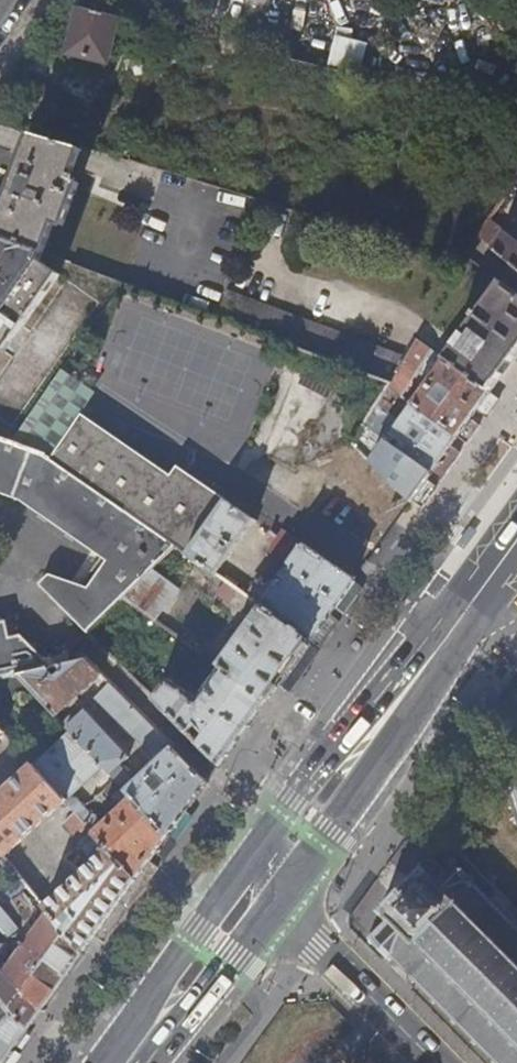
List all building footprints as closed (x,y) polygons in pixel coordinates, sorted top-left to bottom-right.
[(120,18),(81,9),(70,53),(109,63),(120,18)] [(335,35),(330,65),(364,71),(368,40),(335,35)] [(455,217),(480,237),(480,236),(490,221),(514,185),(516,180),(516,124),(455,217)] [(34,136),(0,227),(0,236),(46,253),(57,225),(65,228),(81,185),(78,184),(80,181),(74,178),(83,151),(34,136)] [(490,221),(480,236),(516,266),(516,240),(490,221)] [(0,236),(0,353),(2,350),(8,355),(64,276),(44,262),(47,253),(46,253),(0,236)] [(504,282),(502,284),(516,295),(516,293),(504,282)] [(502,284),(446,362),(491,394),(516,358),(516,295),(502,284)] [(228,293),(218,318),(357,371),(374,348),(228,293)] [(407,360),(374,348),(357,371),(393,384),(390,389),(396,393),(403,398),(424,366),(437,375),(414,406),(458,439),(471,422),(478,412),(491,394),(446,362),(418,342),(407,360)] [(396,393),(390,389),(384,398),(390,403),(396,393)] [(500,401),(491,394),(478,412),(487,419),(500,401)] [(390,403),(384,398),(372,417),(382,425),(395,407),(390,403)] [(382,425),(372,417),(366,427),(432,476),(452,448),(458,439),(414,406),(394,433),(382,425)] [(87,418),(54,464),(177,549),(188,557),(227,502),(182,468),(176,478),(87,418)] [(480,428),(471,422),(458,439),(467,446),(480,428)] [(432,476),(366,427),(355,445),(413,502),(432,476)] [(23,503),(110,561),(91,589),(52,576),(42,585),(91,634),(166,559),(177,549),(54,464),(46,458),(0,440),(0,495),(23,503)] [(452,448),(432,476),(440,483),(461,454),(452,448)] [(256,522),(227,502),(188,557),(191,559),(217,577),(256,522)] [(311,642),(355,581),(287,532),(283,533),(271,549),(272,554),(286,564),(292,565),(277,587),(271,583),(264,592),(256,587),(252,592),(243,586),(239,592),(241,593),(255,603),(264,609),(311,642)] [(188,557),(177,549),(166,559),(182,571),(191,559),(188,557)] [(241,593),(239,592),(229,585),(220,597),(232,605),(241,593)] [(255,603),(241,593),(232,605),(231,606),(246,617),(255,603)] [(268,702),(311,642),(264,609),(261,614),(263,615),(253,630),(247,625),(241,634),(246,638),(223,670),(268,702)] [(20,675),(53,668),(23,639),(13,642),(9,624),(0,621),(0,680),(20,675)] [(58,717),(103,676),(87,660),(53,668),(20,675),(58,717)] [(221,767),(268,702),(223,670),(200,703),(171,682),(167,687),(155,674),(143,687),(191,737),(197,731),(207,740),(201,746),(221,767)] [(170,838),(208,784),(111,685),(97,698),(160,764),(137,785),(121,767),(130,759),(86,712),(77,721),(74,717),(65,725),(75,735),(105,768),(117,781),(170,838)] [(137,882),(170,838),(117,781),(107,791),(124,810),(107,827),(93,812),(89,816),(84,813),(88,810),(79,800),(73,798),(105,768),(75,735),(43,763),(31,750),(24,755),(35,767),(67,803),(78,816),(86,825),(94,833),(137,882)] [(6,858),(19,846),(27,854),(34,856),(46,846),(34,833),(67,803),(35,767),(8,791),(3,785),(0,788),(0,793),(3,796),(0,798),(0,851),(6,858)] [(86,825),(78,816),(72,822),(80,830),(86,825)] [(84,956),(137,882),(94,833),(79,845),(96,864),(45,907),(84,956)] [(514,927),(516,924),(514,921),(510,924),(493,906),(496,903),(493,900),(489,902),(474,886),(477,883),(474,880),(477,877),(474,873),(470,877),(456,863),(460,859),(457,856),(453,859),(450,856),(447,860),(449,863),(445,868),(435,859),(428,859),(422,866),(419,871),(422,874),(385,912),(389,916),(388,918),(391,920),(376,935),(373,932),(370,937),(373,939),(370,942),(373,946),(377,943),(390,956),(387,959),(390,963),(393,961),(397,964),(399,961),(414,977),(411,981),(415,985),(418,981),(435,998),(432,1001),(435,1005),(439,1002),(455,1019),(452,1022),(456,1026),(459,1023),(476,1040),(473,1043),(476,1047),(480,1043),(497,1061),(494,1062),(516,1062),(516,930),(514,927)] [(84,956),(45,907),(24,881),(0,904),(0,925),(22,952),(8,973),(4,968),(0,972),(0,994),(29,1031),(84,956)] [(493,900),(496,903),(493,906),(510,924),(514,921),(516,924),(514,927),(516,930),(516,910),(499,892),(493,900)] [(16,1050),(29,1031),(0,994),(0,1062),(6,1062),(16,1050)] [(6,1062),(23,1062),(27,1058),(16,1050),(6,1062)]
